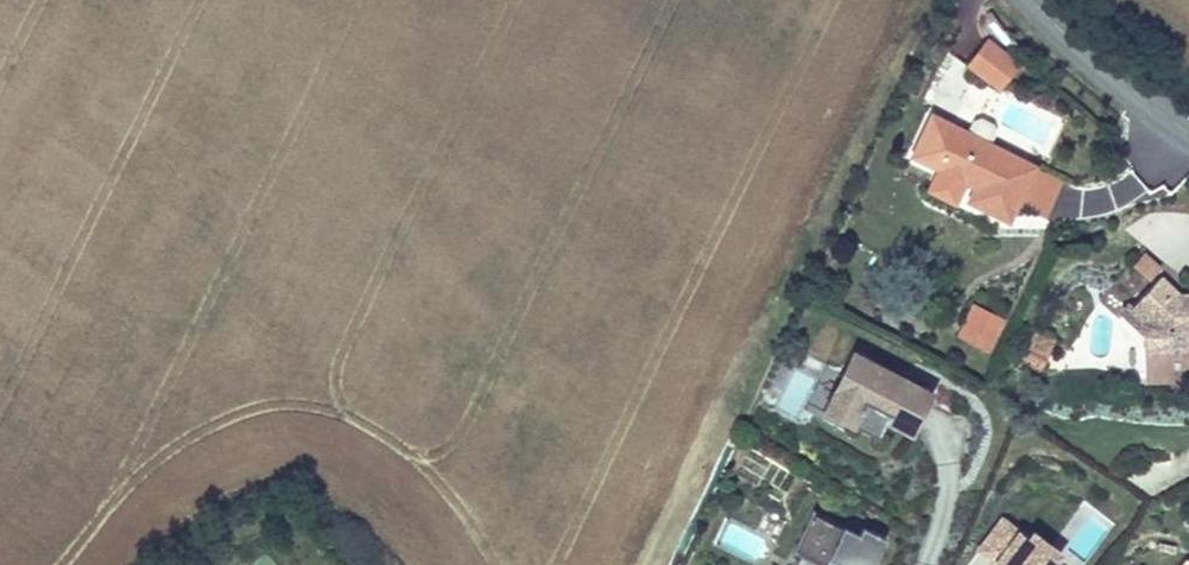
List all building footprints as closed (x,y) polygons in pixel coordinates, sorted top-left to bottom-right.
[(1008,55),(981,35),(965,60),(992,79),(1008,55)] [(975,141),(983,125),(981,121),(957,109),(953,110),(946,126),(975,141)] [(975,141),(946,126),(923,116),(905,157),(930,170),(956,181),(967,186),(961,199),(1000,217),(1006,206),(1025,164),(975,141)] [(1051,177),(1025,164),(1006,206),(1008,210),(1036,210),(1051,177)] [(956,181),(930,170),(920,192),(947,204),(956,181)] [(1146,276),(1150,271),(1151,271),(1135,255),(1125,266),(1140,282),(1146,276)] [(1125,336),(1144,354),(1175,358),(1176,346),(1188,347),(1188,304),(1168,301),(1150,280),(1123,307),(1132,316),(1126,327),(1125,336)] [(993,350),(1005,314),(969,302),(957,338),(993,350)] [(1110,320),(1125,336),(1126,327),(1132,316),(1123,307),(1110,320)] [(1022,371),(1039,341),(1019,329),(1001,359),(1022,371)] [(907,420),(924,387),(899,374),(897,379),(890,375),(892,371),(846,348),(824,393),(850,406),(844,417),(844,418),(873,433),(882,414),(884,408),(907,420)] [(1123,355),(1110,352),(1107,375),(1119,378),(1123,355)] [(850,406),(824,393),(819,405),(844,417),(850,406)] [(907,420),(884,408),(882,414),(905,425),(907,420)] [(881,533),(858,522),(854,529),(808,507),(789,548),(819,562),(817,564),(866,564),(881,533)] [(775,538),(784,520),(765,512),(757,530),(775,538)] [(1002,515),(976,549),(997,564),(1054,564),(1065,550),(1033,526),(1027,534),(1002,515)] [(1183,552),(1173,564),(1188,564),(1188,554),(1183,552)]
